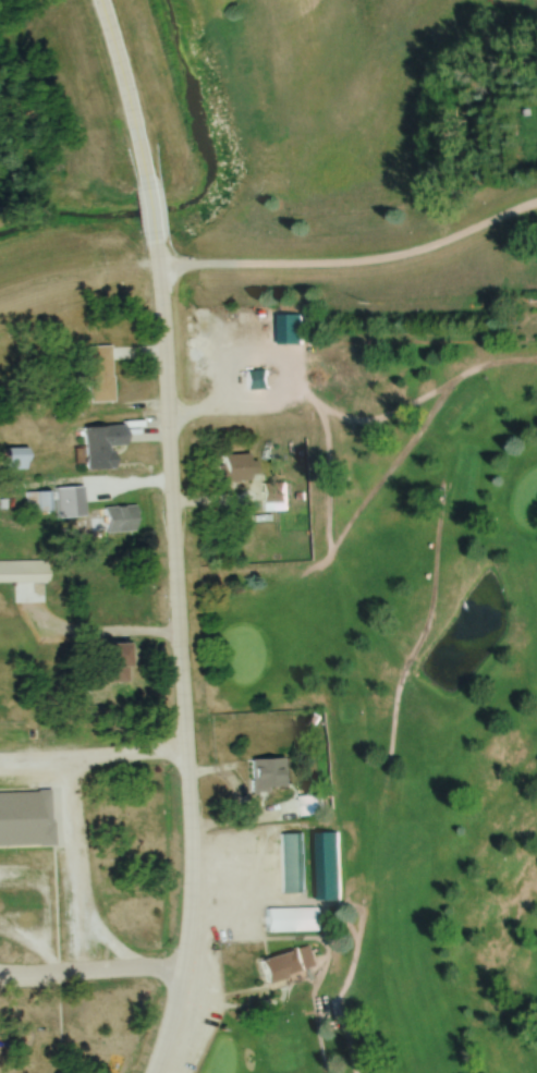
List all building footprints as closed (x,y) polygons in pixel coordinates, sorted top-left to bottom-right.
[(281,345),(305,345),(305,315),(281,315),(281,345)] [(86,347),(89,403),(113,402),(111,346),(86,347)] [(269,370),(247,370),(247,389),(269,389),(269,370)] [(84,470),(111,471),(111,447),(123,447),(124,427),(93,426),(92,441),(85,441),(84,470)] [(27,470),(27,449),(5,449),(5,470),(27,470)] [(250,482),(250,455),(217,455),(217,482),(250,482)] [(265,492),(265,512),(288,512),(288,492),(265,492)] [(28,493),(28,513),(51,513),(51,493),(28,493)] [(135,533),(135,508),(99,508),(99,533),(135,533)] [(48,583),(48,562),(0,562),(0,583),(48,583)] [(290,760),(250,760),(250,789),(290,789),(290,760)] [(54,848),(53,792),(0,793),(0,848),(54,848)] [(299,798),(300,817),(324,817),(324,797),(299,798)] [(319,898),(317,831),(340,831),(342,897),(319,898)] [(305,890),(282,890),(281,834),(304,833),(305,890)] [(267,909),(321,906),(322,930),(268,932),(267,909)] [(318,969),(312,945),(257,959),(263,983),(318,969)]
